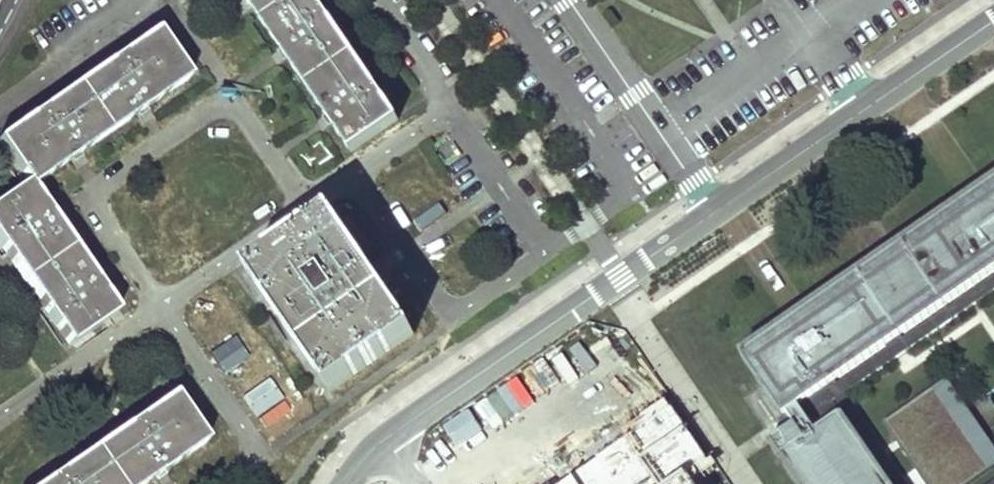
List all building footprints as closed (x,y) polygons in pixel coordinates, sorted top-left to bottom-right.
[(350,143),(399,109),(394,102),(323,0),(252,0),(350,143)] [(190,72),(156,24),(0,131),(0,135),(28,176),(32,181),(190,72)] [(70,337),(117,305),(32,181),(28,176),(0,195),(0,235),(70,337)] [(742,354),(783,415),(993,271),(993,182),(742,354)] [(331,206),(249,261),(330,382),(412,326),(375,271),(331,206)] [(948,377),(887,419),(901,440),(931,483),(966,483),(993,464),(993,441),(948,377)] [(205,433),(174,388),(33,483),(131,483),(205,433)] [(843,414),(817,432),(804,412),(799,405),(787,413),(796,425),(771,443),(799,483),(891,483),(843,414)]
